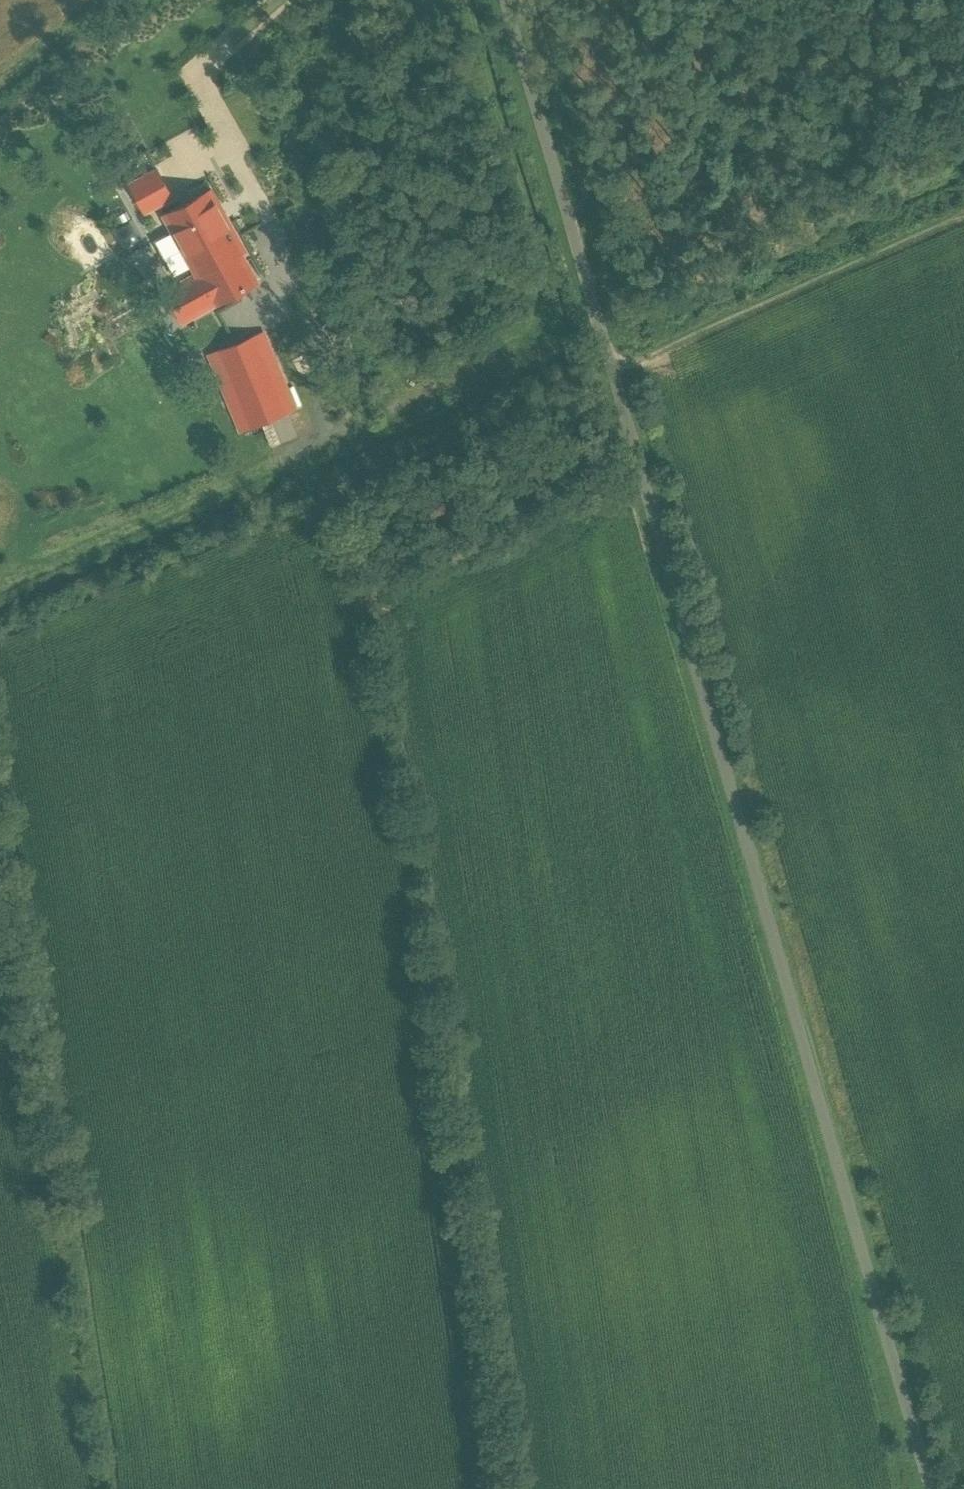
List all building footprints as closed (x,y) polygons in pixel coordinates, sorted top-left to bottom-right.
[(131,189),(143,212),(175,196),(160,166),(127,181),(131,189)] [(196,275),(244,249),(211,189),(162,214),(170,230),(155,239),(173,272),(189,263),(196,275)] [(244,249),(196,275),(167,291),(184,321),(256,281),(241,253),(245,250),(244,249)] [(263,333),(252,337),(252,339),(210,356),(242,431),(295,409),(263,333)]
